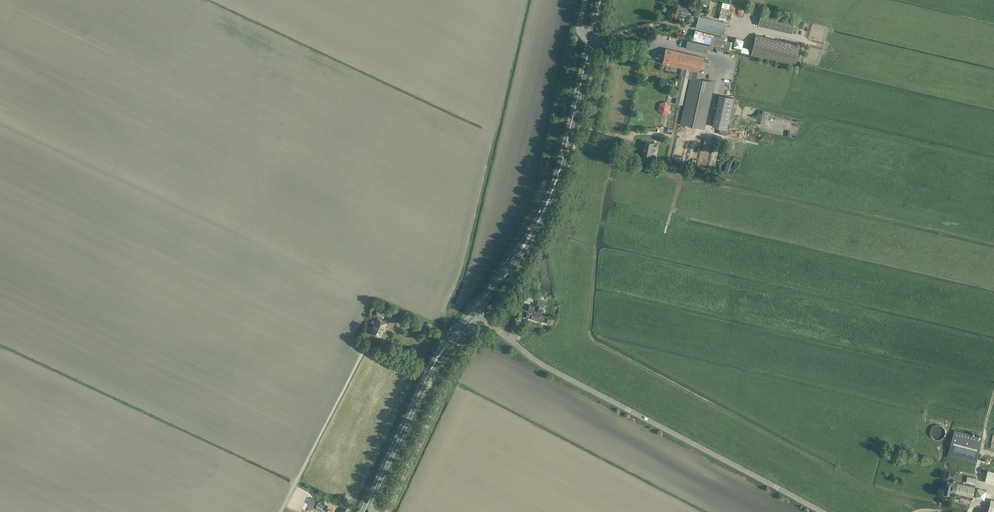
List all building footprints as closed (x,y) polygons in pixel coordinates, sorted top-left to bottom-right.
[(721,7),(721,9),(719,18),(726,19),(730,4),(722,2),(721,7)] [(688,17),(689,12),(690,6),(678,3),(676,14),(688,17)] [(761,11),(758,25),(792,33),(795,20),(761,11)] [(699,16),(696,28),(724,35),(727,23),(699,16)] [(695,32),(693,39),(725,47),(725,48),(732,50),(734,41),(727,39),(727,37),(695,30),(695,32)] [(799,46),(772,39),(756,35),(751,54),(795,65),(799,46)] [(709,45),(689,40),(687,40),(685,48),(687,48),(707,53),(708,49),(709,45)] [(704,129),(712,92),(715,82),(700,79),(702,72),(701,72),(704,57),(666,48),(662,63),(682,68),(680,74),(682,75),(681,81),(675,103),(682,105),(688,78),(690,79),(680,123),(704,129)] [(734,98),(724,96),(719,94),(712,126),(720,128),(727,129),(734,98)] [(669,112),(670,106),(666,101),(659,103),(658,110),(663,114),(669,112)] [(645,145),(643,154),(650,155),(653,143),(645,141),(644,144),(645,145)] [(535,304),(535,306),(529,305),(527,310),(541,314),(543,307),(544,307),(545,304),(547,305),(547,302),(538,299),(537,305),(535,304)] [(547,311),(555,313),(558,304),(550,301),(547,311)] [(382,318),(384,314),(384,313),(378,310),(375,315),(378,316),(377,318),(377,317),(372,326),(374,327),(371,332),(380,336),(383,331),(382,330),(386,322),(380,319),(381,317),(382,318)] [(526,317),(531,318),(539,320),(541,315),(535,314),(527,312),(526,317)] [(945,434),(945,433),(945,431),(945,430),(944,428),(943,427),(942,426),(940,425),(939,425),(938,425),(936,425),(934,425),(933,426),(931,427),(930,428),(930,430),(929,431),(929,433),(929,434),(929,436),(930,437),(931,438),(932,439),(934,440),(935,441),(937,441),(938,441),(940,440),(941,440),(943,439),(944,437),(945,436),(945,434)] [(975,464),(982,437),(954,430),(947,457),(975,464)] [(993,484),(993,471),(988,470),(984,482),(993,484)] [(962,475),(957,474),(949,472),(948,477),(954,479),(953,482),(947,480),(943,494),(949,495),(950,491),(972,496),(975,487),(955,482),(956,479),(961,481),(962,475)] [(966,482),(974,484),(976,478),(967,475),(966,482)] [(984,499),(986,490),(978,488),(975,497),(984,499)] [(316,503),(307,499),(305,503),(305,504),(313,507),(316,503)]
